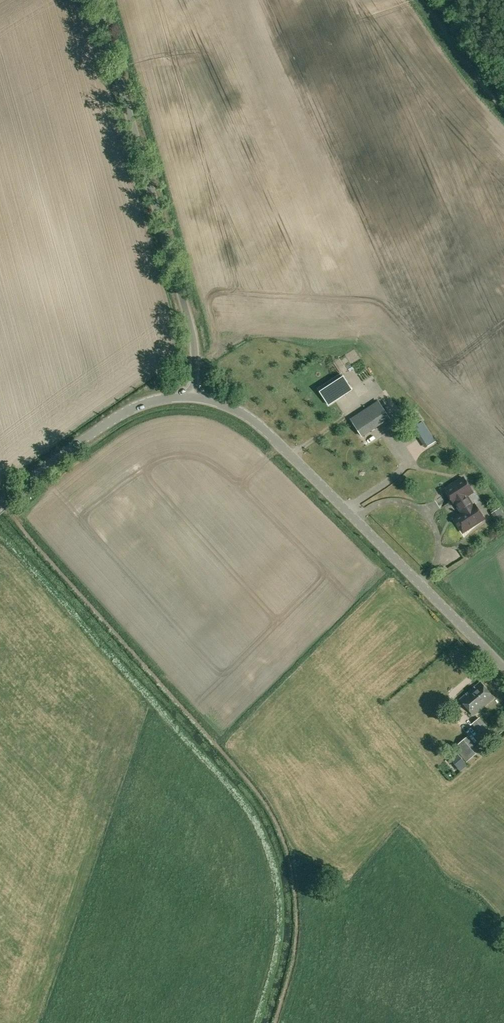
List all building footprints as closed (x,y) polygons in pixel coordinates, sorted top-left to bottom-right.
[(338,374),(316,388),(326,404),(348,389),(338,374)] [(350,419),(363,437),(390,419),(378,400),(350,419)] [(411,415),(407,418),(411,425),(421,419),(418,413),(412,417),(411,415)] [(418,425),(423,438),(432,434),(427,422),(418,425)] [(473,492),(464,478),(445,490),(454,504),(455,503),(462,513),(454,518),(463,532),(484,519),(475,505),(473,506),(466,496),(473,492)] [(474,715),(494,698),(480,682),(460,699),(474,715)] [(479,731),(486,725),(479,717),(472,723),(479,731)] [(467,737),(457,746),(466,757),(476,748),(467,737)] [(461,772),(468,766),(455,751),(448,757),(461,772)]
